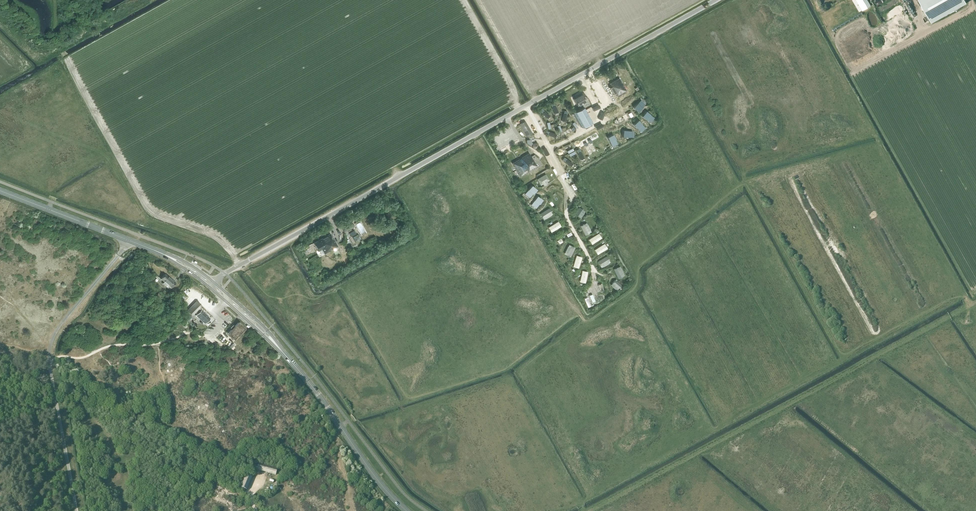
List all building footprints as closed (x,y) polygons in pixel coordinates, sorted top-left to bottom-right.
[(863,10),(871,5),(867,0),(857,0),(863,10)] [(931,21),(966,2),(965,0),(919,0),(931,21)] [(611,86),(609,88),(612,94),(615,93),(616,96),(626,91),(619,78),(617,79),(617,78),(611,82),(609,83),(611,86)] [(580,95),(573,99),(576,105),(579,109),(582,108),(580,103),(584,101),(583,100),(586,99),(585,97),(585,96),(584,96),(584,95),(583,93),(580,94),(580,95)] [(574,113),(573,114),(578,124),(579,124),(581,127),(591,122),(589,118),(586,114),(587,114),(585,111),(585,112),(583,107),(582,108),(579,109),(574,112),(574,113)] [(649,110),(643,113),(647,121),(653,118),(649,110)] [(525,121),(519,124),(526,137),(532,134),(525,121)] [(639,121),(637,127),(648,130),(650,124),(639,121)] [(620,135),(613,138),(617,145),(623,143),(620,135)] [(528,153),(512,163),(519,177),(537,166),(531,157),(530,157),(528,153)] [(545,174),(536,179),(540,185),(542,184),(543,185),(547,183),(546,181),(549,180),(545,174)] [(351,222),(341,227),(344,232),(354,226),(351,222)] [(329,234),(313,243),(318,251),(321,249),(324,254),(332,249),(333,250),(334,250),(335,250),(336,250),(337,249),(337,248),(337,247),(337,246),(332,237),(331,237),(329,234)] [(163,282),(162,284),(169,290),(175,283),(172,280),(172,281),(164,274),(159,279),(163,282)] [(209,318),(200,310),(198,309),(201,306),(195,301),(186,311),(191,316),(195,312),(196,314),(193,317),(198,321),(200,320),(204,324),(209,318)] [(238,323),(234,327),(232,325),(230,328),(231,329),(227,333),(234,340),(244,329),(238,323)] [(259,464),(257,470),(276,475),(278,469),(259,464)] [(245,473),(240,487),(247,490),(253,477),(245,473)]
